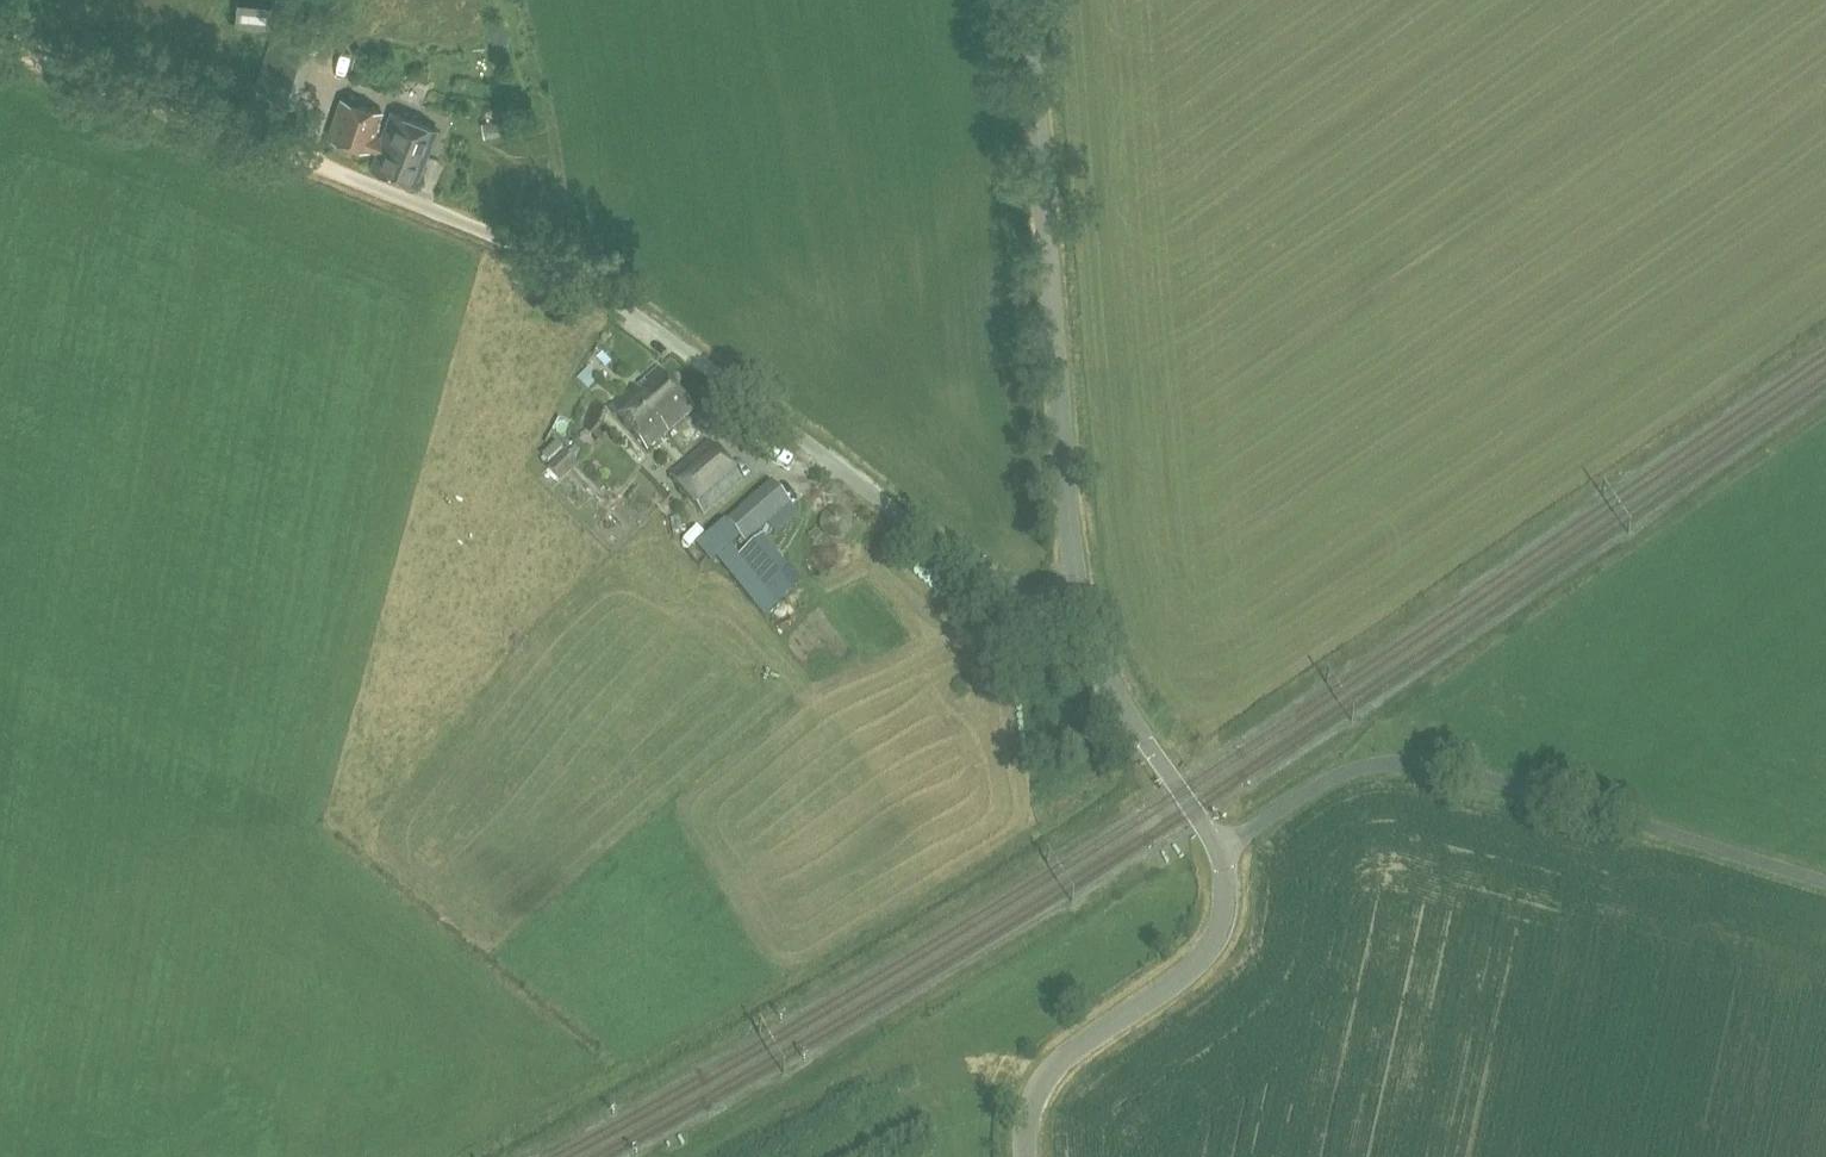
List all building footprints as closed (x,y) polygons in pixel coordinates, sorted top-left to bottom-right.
[(217,21),(271,26),(273,4),(232,0),(219,0),(217,21)] [(416,185),(438,129),(392,110),(382,136),(375,134),(382,111),(341,98),(328,136),(369,150),(370,148),(378,151),(371,167),(416,185)] [(509,130),(504,105),(485,109),(487,122),(483,123),(485,135),(509,130)] [(589,366),(577,379),(588,389),(600,376),(589,366)] [(647,451),(693,409),(658,368),(636,388),(634,386),(609,408),(647,451)] [(742,479),(709,441),(669,476),(703,514),(742,479)] [(574,445),(553,459),(562,472),(583,457),(574,445)] [(772,480),(725,520),(744,543),(791,503),(772,480)] [(763,536),(738,556),(767,590),(790,569),(763,536)]
